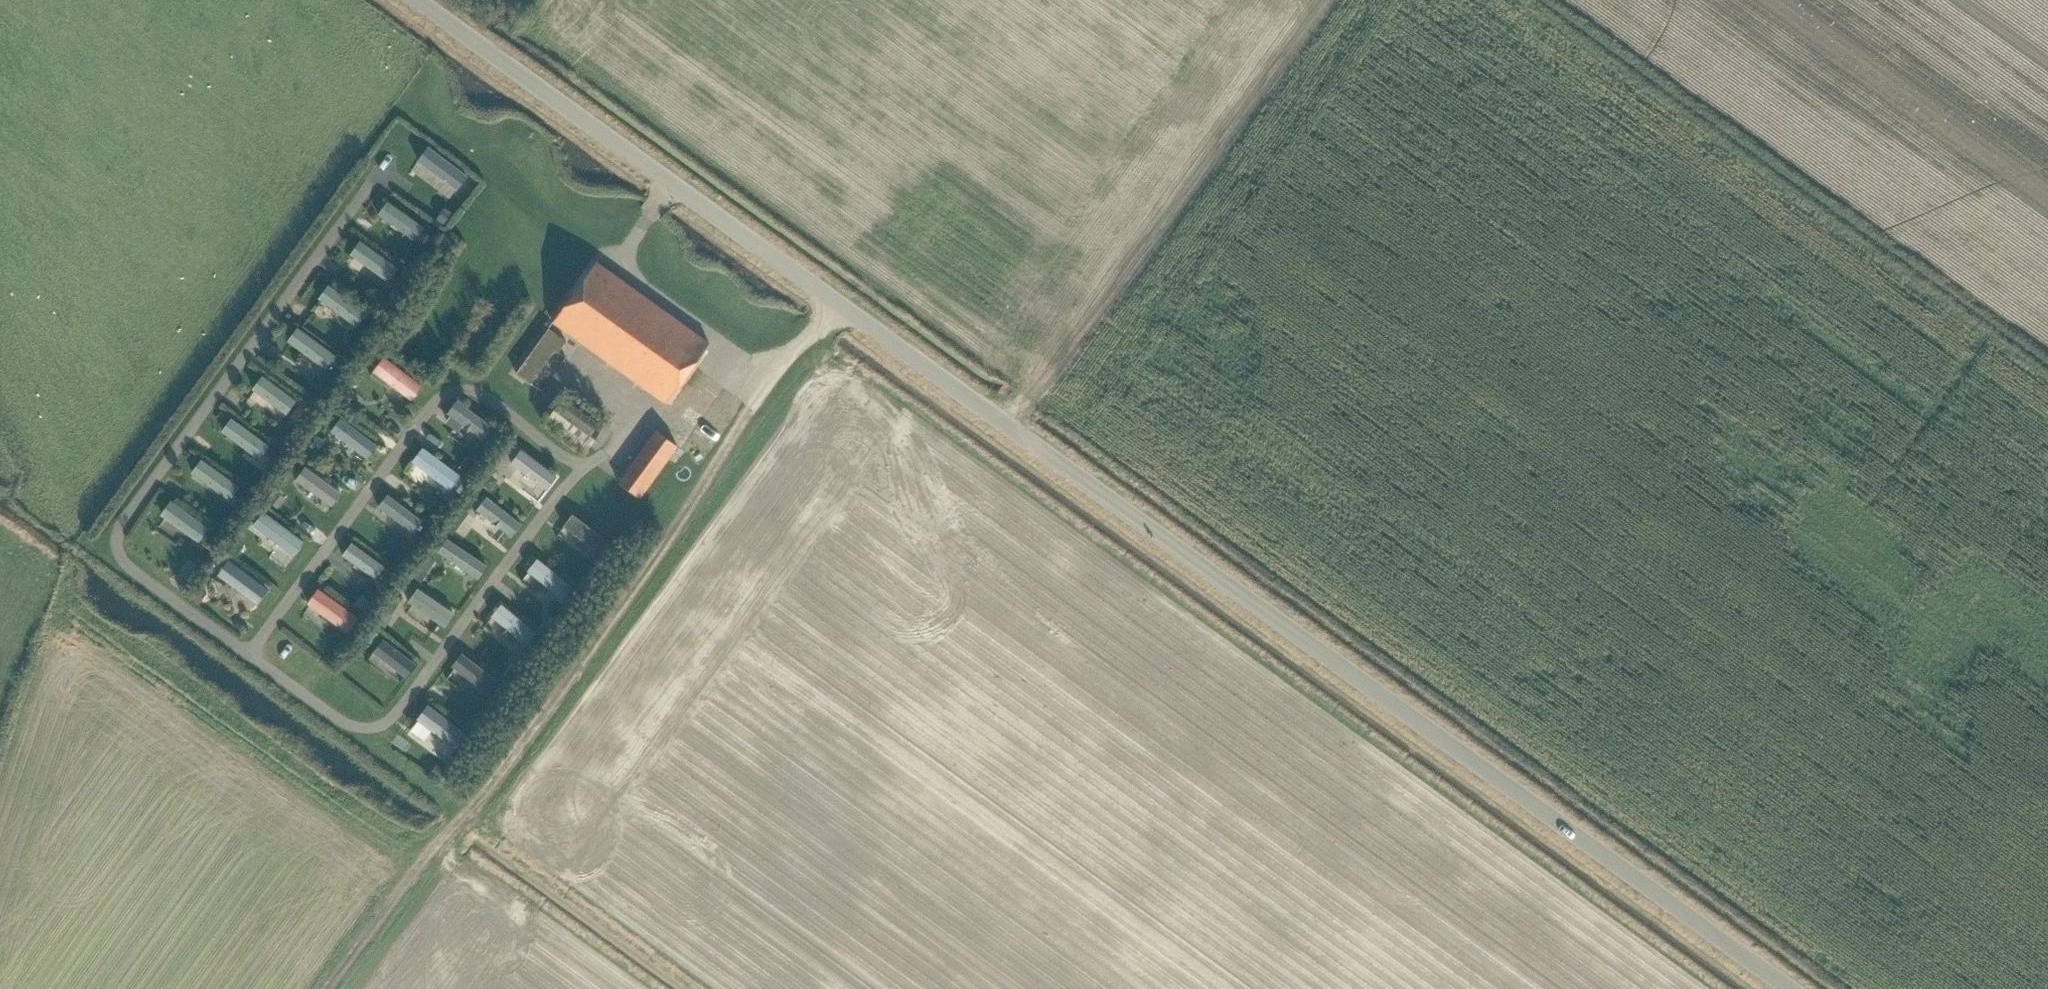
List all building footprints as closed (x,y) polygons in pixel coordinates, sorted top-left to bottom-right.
[(428,145),(417,159),(455,187),(465,173),(428,145)] [(388,198),(377,212),(415,240),(426,226),(388,198)] [(445,209),(438,219),(444,223),(451,213),(445,209)] [(447,236),(441,245),(447,250),(454,241),(447,236)] [(415,260),(409,269),(417,274),(423,266),(415,260)] [(597,261),(553,322),(666,403),(710,342),(597,261)] [(402,270),(396,278),(405,285),(411,277),(402,270)] [(329,283),(319,297),(356,325),(367,311),(329,283)] [(297,325),(287,339),(324,368),(335,354),(297,325)] [(548,327),(515,374),(530,384),(555,350),(558,352),(567,340),(548,327)] [(352,342),(345,352),(351,357),(358,347),(352,342)] [(340,355),(333,364),(342,371),(349,363),(340,355)] [(384,356),(373,370),(411,398),(421,384),(384,356)] [(261,373),(251,387),(288,415),(299,401),(261,373)] [(351,388),(343,398),(350,403),(357,393),(351,388)] [(457,398),(447,412),(485,441),(495,426),(457,398)] [(301,404),(293,414),(303,422),(311,412),(301,404)] [(339,415),(329,430),(367,458),(377,444),(339,415)] [(231,416),(220,430),(258,458),(269,444),(231,416)] [(657,430),(619,482),(641,497),(678,445),(657,430)] [(318,436),(311,445),(317,450),(324,440),(318,436)] [(423,446),(413,460),(450,489),(461,474),(423,446)] [(273,447),(268,454),(277,461),(282,454),(273,447)] [(519,447),(508,461),(546,490),(557,475),(519,447)] [(201,458),(191,472),(228,500),(239,486),(201,458)] [(470,460),(464,467),(470,472),(476,465),(470,460)] [(303,463),(292,478),(330,506),(341,492),(303,463)] [(489,473),(482,482),(491,489),(495,483),(495,478),(489,473)] [(461,478),(454,487),(460,491),(467,482),(461,478)] [(243,488),(238,494),(247,501),(252,494),(243,488)] [(272,490),(266,498),(277,507),(283,500),(272,490)] [(387,492),(377,506),(415,535),(425,520),(387,492)] [(485,494),(475,508),(513,537),(523,522),(485,494)] [(169,498),(159,512),(197,541),(207,526),(169,498)] [(263,510),(253,524),(291,552),(301,538),(263,510)] [(573,514),(564,526),(596,549),(605,537),(573,514)] [(453,519),(446,529),(453,533),(459,523),(453,519)] [(212,530),(205,540),(214,546),(221,537),(212,530)] [(449,538),(438,552),(476,581),(487,566),(449,538)] [(350,539),(339,553),(377,581),(387,567),(350,539)] [(237,541),(231,550),(237,554),(244,546),(237,541)] [(612,546),(606,541),(600,549),(606,554),(612,546)] [(397,552),(392,559),(401,566),(406,559),(397,552)] [(537,556),(527,570),(564,599),(575,584),(537,556)] [(227,559),(217,573),(255,601),(265,587),(227,559)] [(418,568),(413,575),(421,580),(426,573),(418,568)] [(371,584),(365,594),(372,599),(378,589),(371,584)] [(419,585),(408,600),(446,628),(457,614),(419,585)] [(319,587),(309,602),(347,630),(357,616),(319,587)] [(200,588),(193,597),(199,603),(206,593),(200,588)] [(501,603),(491,617),(528,645),(539,631),(501,603)] [(383,613),(377,621),(385,626),(391,618),(383,613)] [(547,618),(541,625),(548,631),(554,624),(547,618)] [(372,630),(367,637),(374,642),(379,636),(372,630)] [(383,638),(373,652),(406,678),(417,664),(383,638)] [(461,652),(451,666),(489,695),(499,680),(461,652)] [(513,664),(506,673),(512,678),(520,669),(513,664)] [(501,684),(496,691),(502,695),(507,688),(501,684)] [(429,706),(418,720),(456,748),(467,734),(429,706)] [(438,766),(433,774),(441,780),(447,772),(438,766)]
